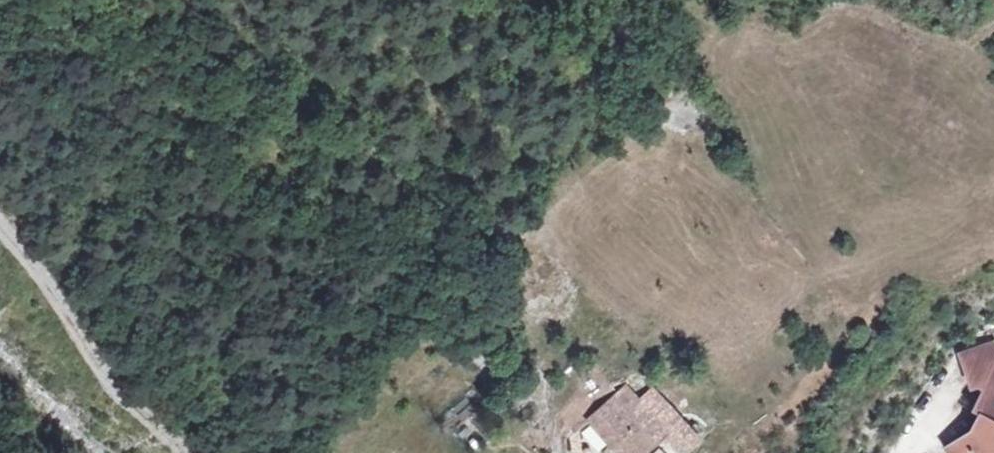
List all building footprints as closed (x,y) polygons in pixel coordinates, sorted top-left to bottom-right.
[(966,446),(957,452),(993,452),(993,396),(989,394),(976,360),(943,374),(956,407),(963,403),(971,410),(962,429),(972,437),(966,446)] [(632,435),(618,451),(620,452),(644,452),(662,432),(684,449),(685,448),(651,417),(623,392),(607,409),(632,435)] [(623,392),(651,417),(685,448),(700,428),(695,424),(623,392)]
